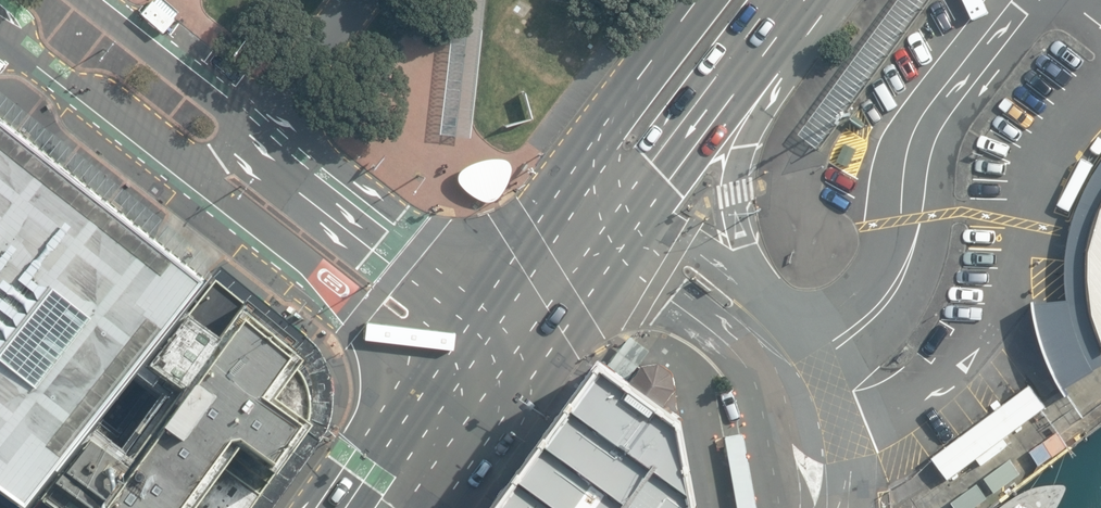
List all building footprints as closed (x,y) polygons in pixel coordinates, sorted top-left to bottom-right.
[(818,148),(930,0),(900,0),(799,134),(818,148)] [(18,507),(23,507),(33,494),(204,278),(155,239),(0,116),(0,495),(18,507)] [(473,164),(470,165),(466,167),(464,169),(461,170),(458,174),(457,176),(456,179),(457,183),(459,186),(460,187),(464,191),(470,195),(475,199),(482,202),(486,203),(491,202),(494,201),(498,198),(501,193),(504,189),(508,180),(510,174),(510,168),(509,165),(507,162),(504,160),(497,159),(486,160),(477,162),(473,164)] [(1098,169),(1089,186),(1080,204),(1074,220),(1071,232),(1070,237),(1067,257),(1066,271),(1066,285),(1068,301),(1036,303),(1036,300),(1034,300),(1035,311),(1036,320),(1038,328),(1042,341),(1047,358),(1054,375),(1063,391),(1068,398),(1070,397),(1066,390),(1100,369),(1100,165),(1098,169)] [(33,494),(53,507),(257,507),(319,421),(322,407),(322,394),(318,378),(311,364),(204,278),(33,494)] [(610,370),(627,382),(650,352),(631,337),(608,368),(610,370)] [(601,364),(497,507),(701,507),(686,427),(680,422),(675,398),(677,395),(675,377),(660,367),(643,369),(632,386),(627,382),(610,370),(608,368),(601,364)] [(1043,411),(1047,407),(1030,385),(933,458),(935,461),(950,481),(978,460),(982,467),(1011,446),(1006,438),(1043,411)]
